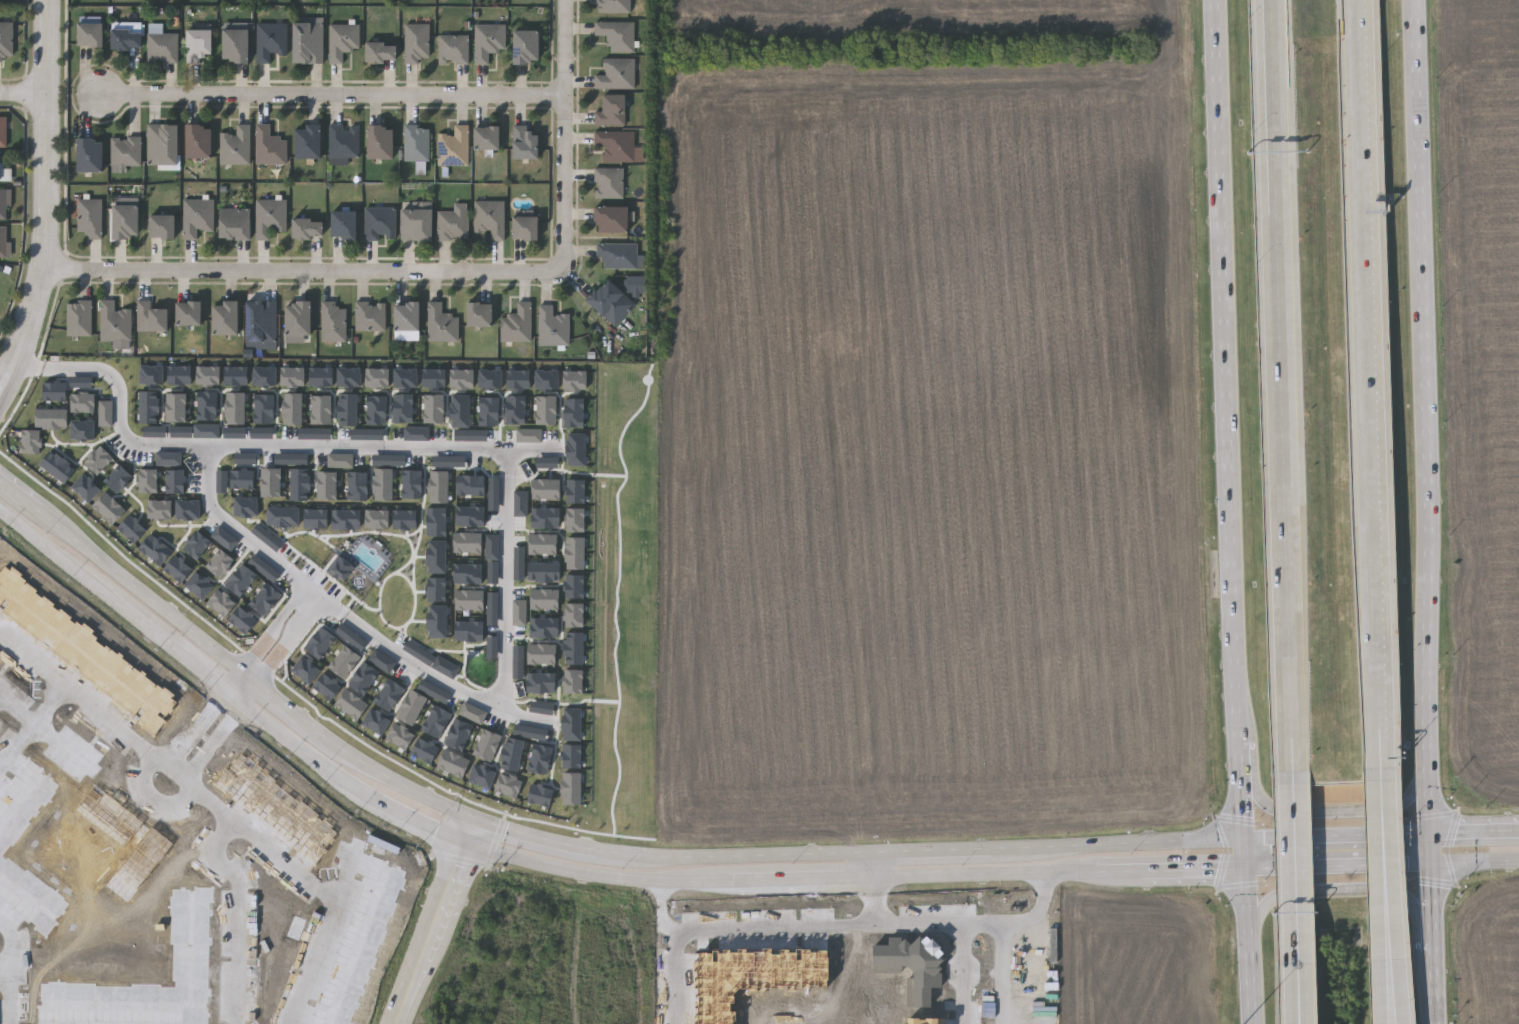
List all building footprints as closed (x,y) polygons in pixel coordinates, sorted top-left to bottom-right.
[(596,12),(596,0),(630,0),(630,12),(596,12)] [(633,20),(633,51),(608,51),(608,34),(594,34),(594,20),(633,20)] [(13,58),(0,58),(0,21),(13,21),(13,58)] [(104,21),(104,45),(79,45),(79,21),(104,21)] [(287,22),(287,52),(273,52),(273,62),(257,62),(257,22),(287,22)] [(323,61),(294,61),(294,22),(323,22),(323,61)] [(329,62),(329,23),(359,23),(359,49),(343,49),(343,62),(329,62)] [(429,23),(429,61),(404,61),(404,23),(429,23)] [(474,63),(474,24),(505,24),(505,50),(488,50),(488,63),(474,63)] [(112,48),(112,28),(143,28),(143,48),(112,48)] [(223,28),(249,28),(249,61),(223,61),(223,28)] [(187,29),(213,29),(213,60),(187,60),(187,29)] [(540,29),(540,62),(514,62),(514,29),(540,29)] [(178,32),(178,62),(147,62),(147,32),(178,32)] [(468,34),(468,62),(438,62),(438,34),(468,34)] [(366,61),(366,41),(397,41),(397,61),(366,61)] [(603,74),(603,57),(634,57),(634,87),(594,87),(594,74),(603,74)] [(626,94),(626,125),(593,125),(593,110),(603,110),(603,94),(626,94)] [(9,147),(8,117),(0,117),(0,147),(9,147)] [(147,123),(178,123),(178,163),(147,163),(147,123)] [(250,123),(250,163),(220,163),(220,132),(236,132),(236,123),(250,123)] [(256,123),(269,123),(269,135),(286,135),(286,163),(256,163),(256,123)] [(212,157),(187,157),(187,124),(213,124),(212,157)] [(296,157),(296,128),(307,128),(307,124),(322,124),(322,157),(296,157)] [(329,157),(329,124),(358,124),(358,157),(329,157)] [(467,164),(437,164),(437,133),(453,133),(453,124),(467,124),(467,164)] [(394,125),(394,158),(368,158),(368,125),(394,125)] [(428,159),(404,159),(404,125),(428,125),(428,159)] [(500,148),(475,148),(475,126),(500,126),(500,148)] [(539,158),(513,158),(513,126),(539,126),(539,158)] [(593,144),(593,130),(634,131),(633,147),(637,147),(637,161),(603,160),(603,145),(593,144)] [(111,136),(141,136),(141,164),(111,164),(111,136)] [(77,171),(77,138),(103,138),(103,171),(77,171)] [(13,182),(13,166),(1,166),(2,157),(0,157),(0,181),(13,182)] [(622,197),(594,197),(594,167),(622,167),(622,197)] [(10,218),(0,218),(0,188),(10,188),(10,218)] [(87,238),(87,231),(77,231),(77,198),(101,198),(101,238),(87,238)] [(183,238),(183,198),(213,198),(213,230),(198,230),(198,238),(183,238)] [(286,199),(286,229),(269,229),(269,239),(256,239),(256,199),(286,199)] [(504,199),(504,239),(491,239),(491,229),(474,229),(474,199),(504,199)] [(140,204),(140,237),(114,237),(114,204),(140,204)] [(364,238),(364,206),(395,206),(395,238),(364,238)] [(595,206),(629,206),(629,231),(595,231),(595,206)] [(251,207),(251,238),(220,238),(220,207),(251,207)] [(402,238),(402,208),(433,208),(433,238),(402,238)] [(332,237),(332,210),(358,210),(358,237),(332,237)] [(467,239),(437,239),(437,210),(467,210),(467,239)] [(176,237),(149,237),(149,214),(176,214),(176,237)] [(539,215),(539,238),(513,238),(513,215),(539,215)] [(293,218),(324,218),(324,237),(293,237),(293,218)] [(8,256),(0,256),(0,225),(8,225),(8,256)] [(644,267),(603,267),(603,257),(596,257),(596,243),(637,243),(637,254),(644,254),(644,267)] [(645,292),(627,292),(627,275),(645,275),(645,292)] [(587,298),(608,277),(635,304),(614,325),(587,298)] [(131,309),(131,340),(100,340),(100,299),(114,299),(114,309),(131,309)] [(67,335),(67,300),(91,300),(91,335),(67,335)] [(169,330),(137,330),(137,300),(151,300),(151,307),(169,307),(169,330)] [(276,300),(276,341),(246,341),(246,300),(276,300)] [(345,308),(345,340),(321,340),(321,300),(336,300),(336,308),(345,308)] [(530,341),(500,341),(500,313),(517,313),(517,300),(530,300),(530,341)] [(202,324),(177,324),(177,301),(202,301),(202,324)] [(286,334),(286,301),(311,301),(311,334),(286,334)] [(355,330),(355,301),(384,301),(384,330),(355,330)] [(427,340),(427,301),(441,301),(441,313),(458,313),(458,340),(427,340)] [(239,334),(213,334),(213,302),(239,302),(239,334)] [(420,329),(395,329),(395,302),(420,302),(420,329)] [(492,302),(492,325),(467,325),(467,302),(492,302)] [(538,344),(538,304),(553,304),(553,313),(568,313),(568,344),(538,344)] [(141,385),(165,385),(165,366),(141,365),(141,385)] [(193,385),(193,366),(169,366),(170,385),(193,385)] [(221,386),(222,367),(198,367),(197,386),(221,386)] [(249,367),(226,367),(226,386),(250,386),(249,367)] [(278,367),(255,367),(254,386),(277,386),(278,367)] [(282,386),(306,387),(306,368),(282,367),(282,386)] [(334,388),(335,368),(311,368),(311,387),(334,388)] [(338,387),(362,387),(362,369),(339,368),(338,387)] [(391,369),(367,369),(367,388),(391,388),(391,369)] [(419,369),(395,369),(395,387),(419,388),(419,369)] [(447,389),(447,370),(424,369),(423,388),(447,389)] [(475,389),(475,370),(452,370),(452,389),(475,389)] [(504,371),(480,370),(480,390),(504,390),(504,371)] [(532,370),(508,370),(508,389),(532,390),(532,370)] [(536,390),(560,390),(560,371),(536,370),(536,390)] [(588,391),(588,372),(565,371),(565,390),(588,391)] [(93,388),(93,377),(71,377),(71,388),(93,388)] [(45,382),(44,401),(68,402),(68,382),(45,382)] [(160,392),(140,391),(140,423),(160,424),(160,392)] [(199,420),(219,420),(219,392),(199,392),(199,420)] [(247,393),(227,392),(227,425),(246,425),(247,393)] [(303,425),(304,394),(285,393),(284,425),(303,425)] [(72,412),(96,413),(97,394),(73,394),(72,412)] [(168,423),(188,422),(187,394),(167,394),(168,423)] [(359,394),(340,394),(340,426),(359,426),(359,394)] [(414,394),(394,395),(395,423),(415,423),(414,394)] [(256,423),(276,423),(276,395),(256,395),(256,423)] [(426,395),(425,423),(445,424),(446,395),(426,395)] [(471,395),(452,396),(452,428),(471,428),(471,395)] [(527,424),(527,395),(507,396),(507,425),(527,424)] [(313,396),(313,424),(333,424),(333,396),(313,396)] [(368,396),(368,425),(388,425),(388,396),(368,396)] [(558,397),(538,396),(538,425),(558,425),(558,397)] [(481,426),(500,427),(501,398),(481,398),(481,426)] [(585,428),(586,399),(566,399),(565,427),(585,428)] [(114,401),(100,401),(100,427),(114,427),(114,401)] [(69,409),(37,409),(37,429),(69,429),(69,409)] [(96,421),(72,421),(72,440),(96,440),(96,421)] [(221,425),(196,424),(195,438),(221,439),(221,425)] [(167,426),(145,426),(145,437),(167,437),(167,426)] [(171,437),(194,438),(194,427),(171,426),(171,437)] [(431,441),(431,427),(406,427),(405,441),(431,441)] [(386,440),(386,429),(353,429),(353,440),(386,440)] [(517,442),(543,443),(543,429),(518,429),(517,442)] [(42,454),(43,431),(24,430),(23,454),(42,454)] [(456,441),(489,441),(489,430),(456,430),(456,441)] [(587,467),(588,434),(569,433),(568,466),(587,467)] [(115,458),(101,445),(85,462),(99,475),(115,458)] [(68,483),(78,467),(50,451),(40,468),(68,483)] [(183,466),(184,452),(158,452),(158,466),(183,466)] [(258,454),(236,453),(235,464),(258,465),(258,454)] [(309,465),(309,454),(276,454),(276,465),(309,465)] [(355,454),(329,454),(329,468),(355,468),(355,454)] [(407,467),(407,455),(373,455),(373,466),(407,467)] [(434,467),(467,467),(467,456),(434,456),(434,467)] [(560,458),(538,457),(537,468),(560,468),(560,458)] [(135,475),(120,464),(106,483),(120,494),(135,475)] [(282,498),(283,469),(263,468),(262,497),(282,498)] [(159,470),(140,469),(140,493),(159,493),(159,470)] [(292,501),(311,501),(311,469),(292,469),(292,501)] [(394,469),(375,469),(375,501),(394,501),(394,469)] [(186,470),(167,470),(167,494),(186,494),(186,470)] [(232,489),(256,489),(256,470),(232,470),(232,489)] [(403,499),(423,499),(424,471),(404,470),(403,499)] [(218,493),(229,493),(229,471),(218,471),(218,493)] [(449,503),(450,472),(431,471),(431,503),(449,503)] [(338,501),(338,472),(318,472),(318,500),(338,501)] [(349,501),(369,501),(370,472),(350,472),(349,501)] [(72,488),(91,503),(103,488),(84,473),(72,488)] [(486,476),(458,475),(458,495),(486,496),(486,476)] [(501,477),(490,477),(490,511),(501,511),(501,477)] [(562,499),(561,479),(533,480),(533,500),(562,499)] [(567,503),(586,504),(587,480),(568,480),(567,503)] [(529,517),(530,491),(516,491),(515,517),(529,517)] [(114,526),(128,511),(107,492),(93,507),(114,526)] [(259,497),(235,498),(235,516),(260,516),(259,497)] [(173,501),(149,500),(149,519),(173,520),(173,501)] [(178,520),(201,519),(201,500),(178,501),(178,520)] [(486,507),(458,506),(458,526),(486,527),(486,507)] [(301,508),(269,508),(269,527),(301,527),(301,508)] [(448,537),(448,508),(428,508),(428,537),(448,537)] [(533,528),(561,528),(561,509),(533,508),(533,528)] [(567,532),(586,532),(586,508),(567,508),(567,532)] [(329,529),(329,510),(306,509),(305,528),(329,529)] [(362,510),(334,510),(333,530),(362,530),(362,510)] [(390,510),(367,510),(366,529),(390,530),(390,510)] [(394,529),(418,530),(418,511),(395,510),(394,529)] [(149,531),(133,514),(119,527),(135,544),(149,531)] [(241,541),(220,525),(211,536),(232,552),(241,541)] [(183,548),(198,561),(213,543),(199,530),(183,548)] [(484,533),(455,533),(455,553),(483,553),(484,533)] [(174,550),(151,534),(139,550),(163,567),(174,550)] [(501,561),(501,534),(487,534),(487,561),(501,561)] [(530,555),(559,555),(559,535),(530,534),(530,555)] [(586,538),(567,537),(567,570),(586,570),(586,538)] [(448,541),(429,541),(428,574),(448,574),(448,541)] [(526,547),(516,547),(515,581),(526,581),(526,547)] [(237,561),(222,549),(207,567),(222,579),(237,561)] [(346,583),(356,566),(336,553),(325,571),(346,583)] [(282,574),(256,554),(249,563),(276,583),(282,574)] [(165,571),(184,584),(195,568),(175,555),(165,571)] [(500,561),(489,561),(489,584),(500,584),(500,561)] [(226,586),(242,598),(260,576),(244,563),(226,586)] [(562,582),(561,563),(529,563),(529,582),(562,582)] [(484,564),(455,564),(455,584),(484,584),(484,564)] [(216,586),(197,571),(185,587),(205,601),(216,586)] [(566,599),(585,599),(585,575),(567,575),(566,599)] [(447,602),(447,578),(429,578),(428,602),(447,602)] [(284,594),(267,582),(260,592),(250,605),(267,617),(284,594)] [(238,604),(220,589),(208,604),(226,618),(238,604)] [(532,609),(560,610),(560,590),(532,589),(532,609)] [(457,611),(485,611),(485,591),(457,590),(457,611)] [(500,592),(489,592),(488,626),(499,626),(500,592)] [(514,626),(528,626),(528,600),(514,600),(514,626)] [(585,628),(585,604),(566,603),(566,628),(585,628)] [(259,619),(240,606),(229,621),(248,635),(259,619)] [(429,638),(448,638),(449,606),(430,606),(429,638)] [(560,639),(561,618),(532,618),(532,638),(560,639)] [(485,641),(485,621),(456,622),(457,642),(485,641)] [(304,647),(321,661),(339,639),(322,625),(304,647)] [(585,633),(566,633),(566,665),(585,665),(585,633)] [(500,637),(489,637),(488,659),(499,660),(500,637)] [(529,644),(529,664),(557,665),(557,645),(529,644)] [(345,680),(363,658),(347,645),(329,667),(345,680)] [(524,679),(525,646),(515,646),(514,679),(524,679)] [(391,674),(398,663),(377,648),(369,660),(391,674)] [(292,670),(311,685),(323,671),(304,656),(292,670)] [(433,668),(455,679),(462,668),(439,656),(433,668)] [(367,696),(381,672),(363,662),(350,686),(367,696)] [(584,694),(584,670),(566,670),(565,694),(584,694)] [(344,687),(324,673),(313,688),(333,702),(344,687)] [(557,674),(529,673),(529,693),(557,693),(557,674)] [(407,689),(390,678),(375,703),(392,713),(407,689)] [(418,690),(449,704),(453,694),(423,680),(418,690)] [(397,718),(415,727),(429,698),(411,689),(397,718)] [(336,707),(361,720),(370,703),(345,690),(336,707)] [(554,716),(556,705),(533,700),(531,711),(554,716)] [(489,712),(465,702),(460,715),(483,725),(489,712)] [(453,714),(435,705),(423,731),(441,739),(453,714)] [(583,708),(565,708),(564,741),(582,741),(583,708)] [(392,718),(370,709),(363,727),(385,736),(392,718)] [(446,745),(466,752),(474,725),(455,718),(446,745)] [(417,734),(396,723),(387,740),(408,751),(417,734)] [(515,737),(548,740),(549,729),(516,725),(515,737)] [(494,763),(503,735),(484,729),(475,756),(494,763)] [(441,747),(419,738),(412,754),(433,765),(441,747)] [(525,740),(506,738),(502,769),(521,772),(525,740)] [(530,773),(550,776),(554,747),(534,744),(530,773)] [(582,769),(583,745),(565,744),(563,769),(582,769)] [(438,770),(465,778),(471,759),(444,750),(438,770)] [(470,783),(493,788),(498,770),(474,765),(470,783)] [(496,791),(518,799),(524,781),(502,773),(496,791)] [(582,773),(563,773),(563,805),(582,805),(582,773)] [(528,802),(551,807),(556,790),(533,784),(528,802)]
